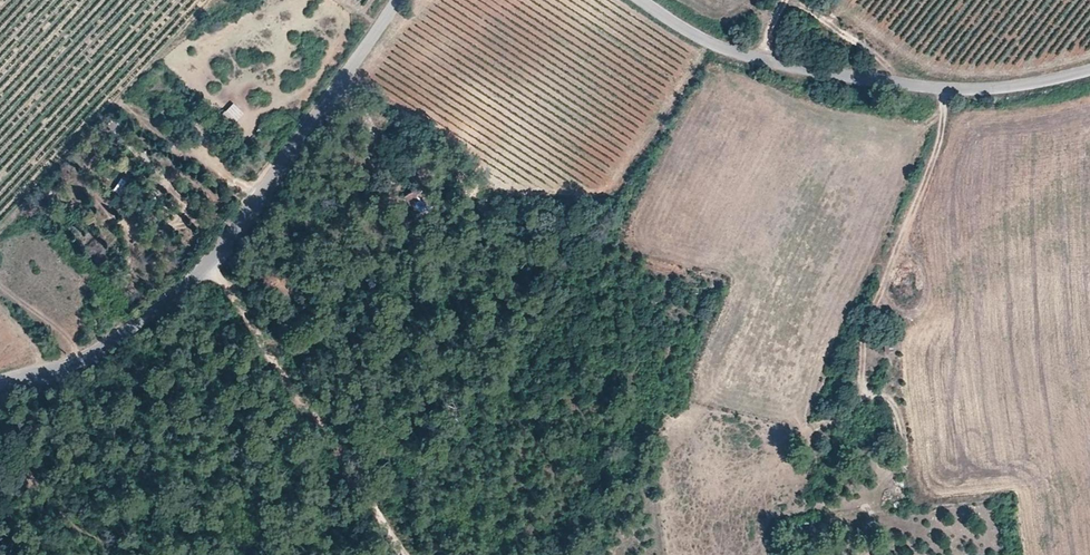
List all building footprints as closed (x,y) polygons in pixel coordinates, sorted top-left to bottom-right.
[(222,111),(234,121),(242,110),(231,101),(222,111)] [(409,220),(415,215),(419,213),(409,196),(399,202),(409,220)] [(419,222),(415,215),(409,220),(414,227),(419,222)] [(894,336),(886,337),(888,352),(896,351),(894,336)]
